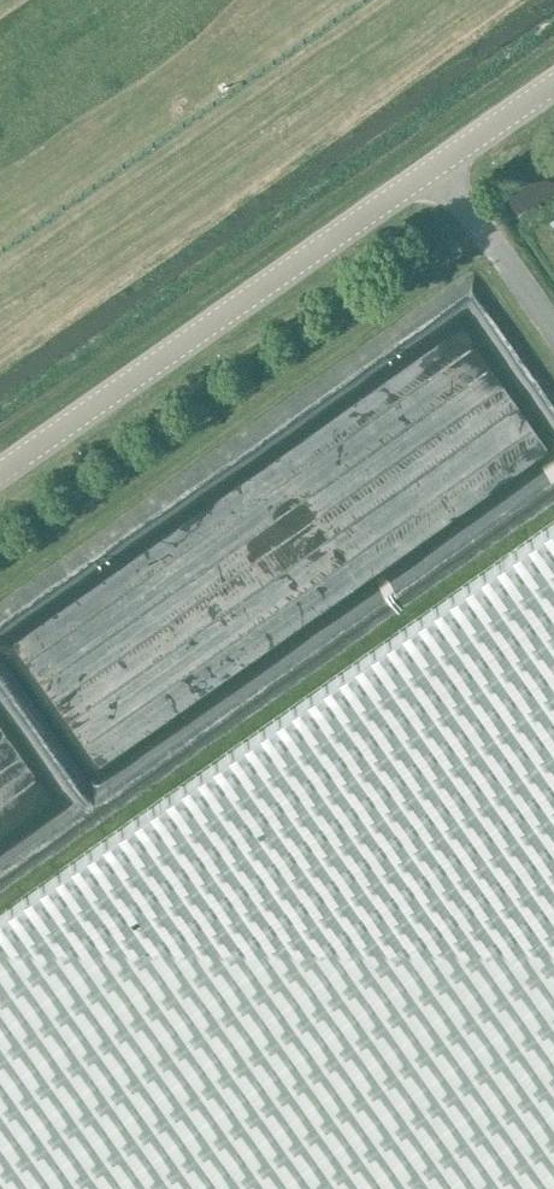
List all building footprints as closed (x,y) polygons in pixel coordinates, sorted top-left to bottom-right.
[(0,914),(0,1188),(553,1188),(553,523),(0,914)]
